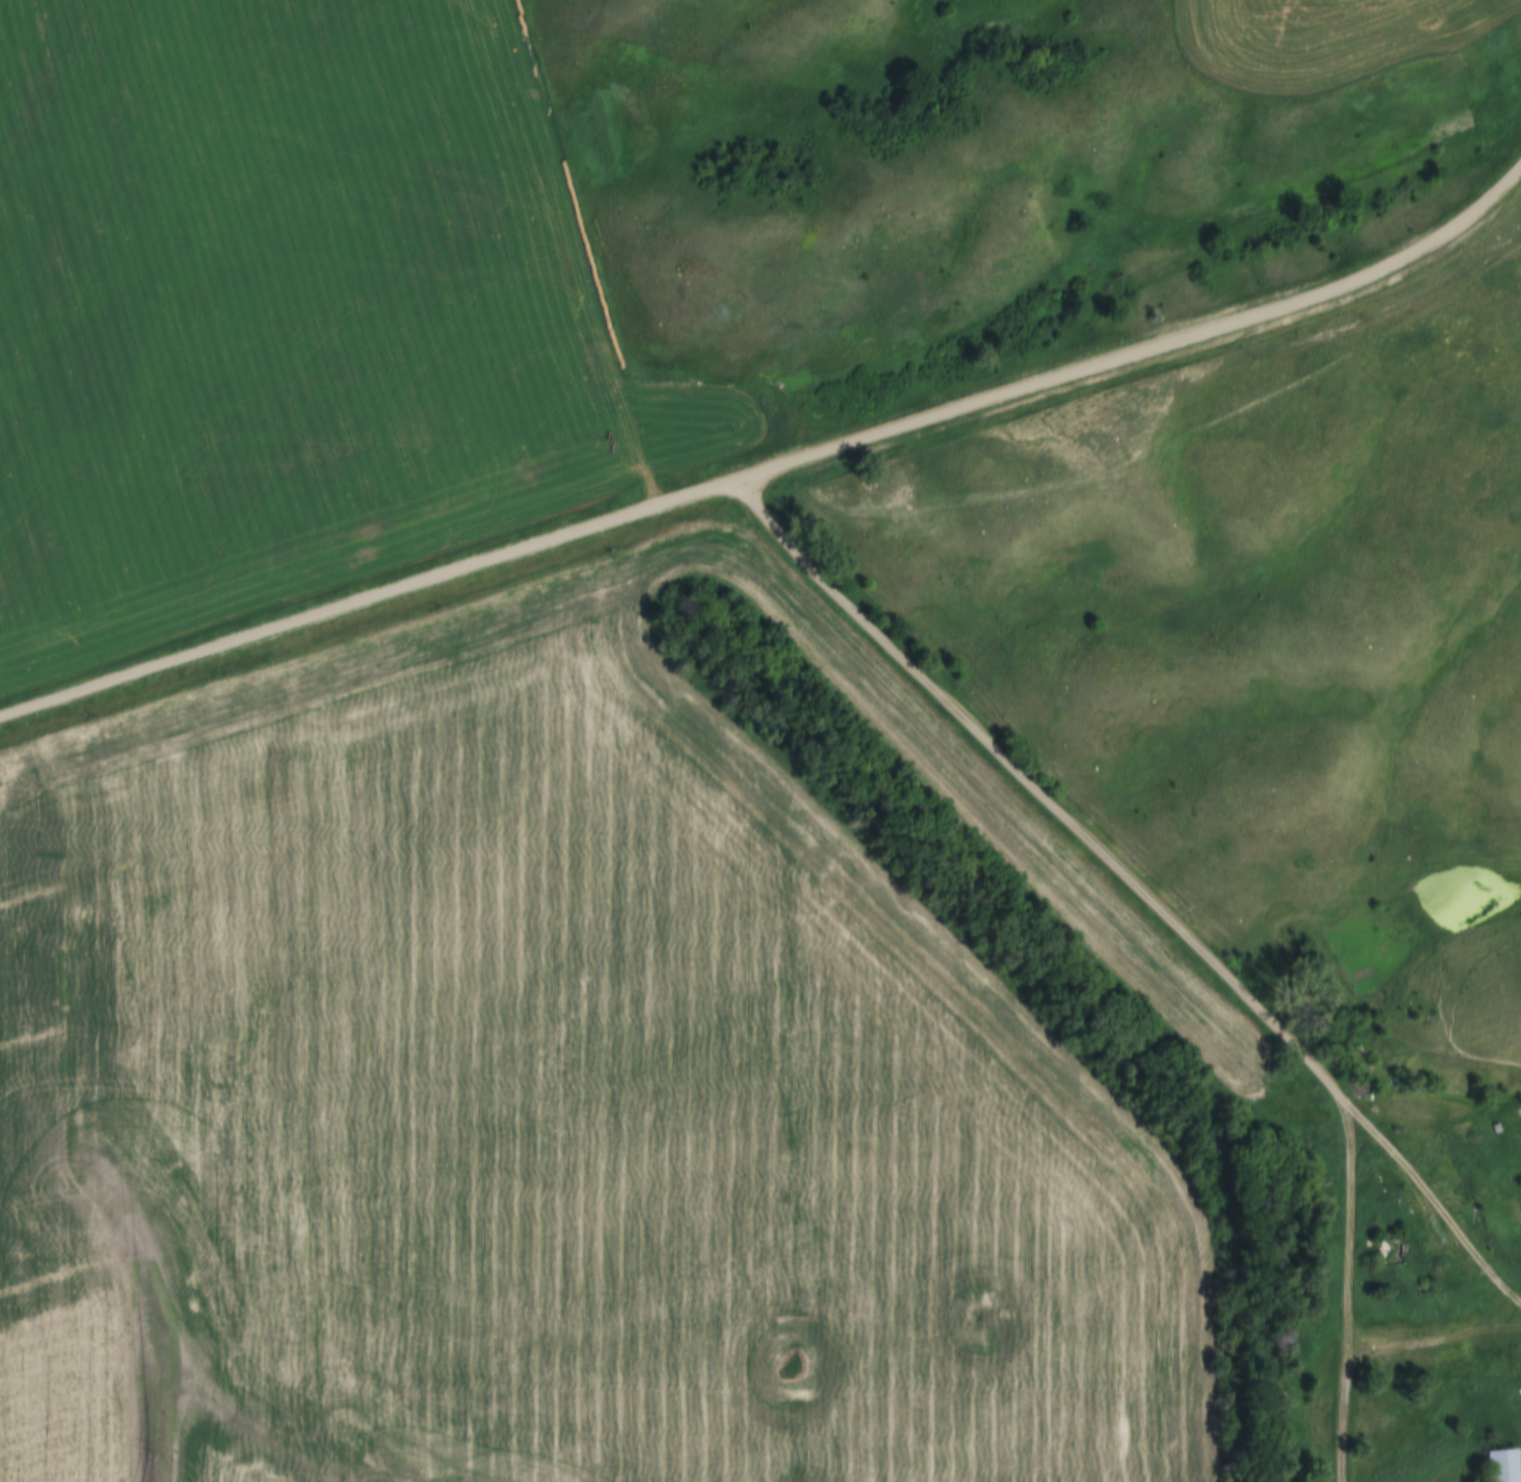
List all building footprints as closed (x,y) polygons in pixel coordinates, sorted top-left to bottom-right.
[(1496,1124),(1504,1121),(1507,1131),(1499,1134),(1496,1124)] [(1400,1243),(1407,1243),(1407,1252),(1401,1253),(1402,1267),(1371,1269),(1368,1233),(1385,1232),(1384,1227),(1394,1226),(1394,1232),(1399,1231),(1400,1243)] [(1474,1365),(1477,1369),(1482,1370),(1486,1368),(1488,1363),(1485,1358),(1480,1357),(1475,1360),(1474,1365)] [(1515,1449),(1517,1481),(1484,1481),(1482,1451),(1515,1449)]
